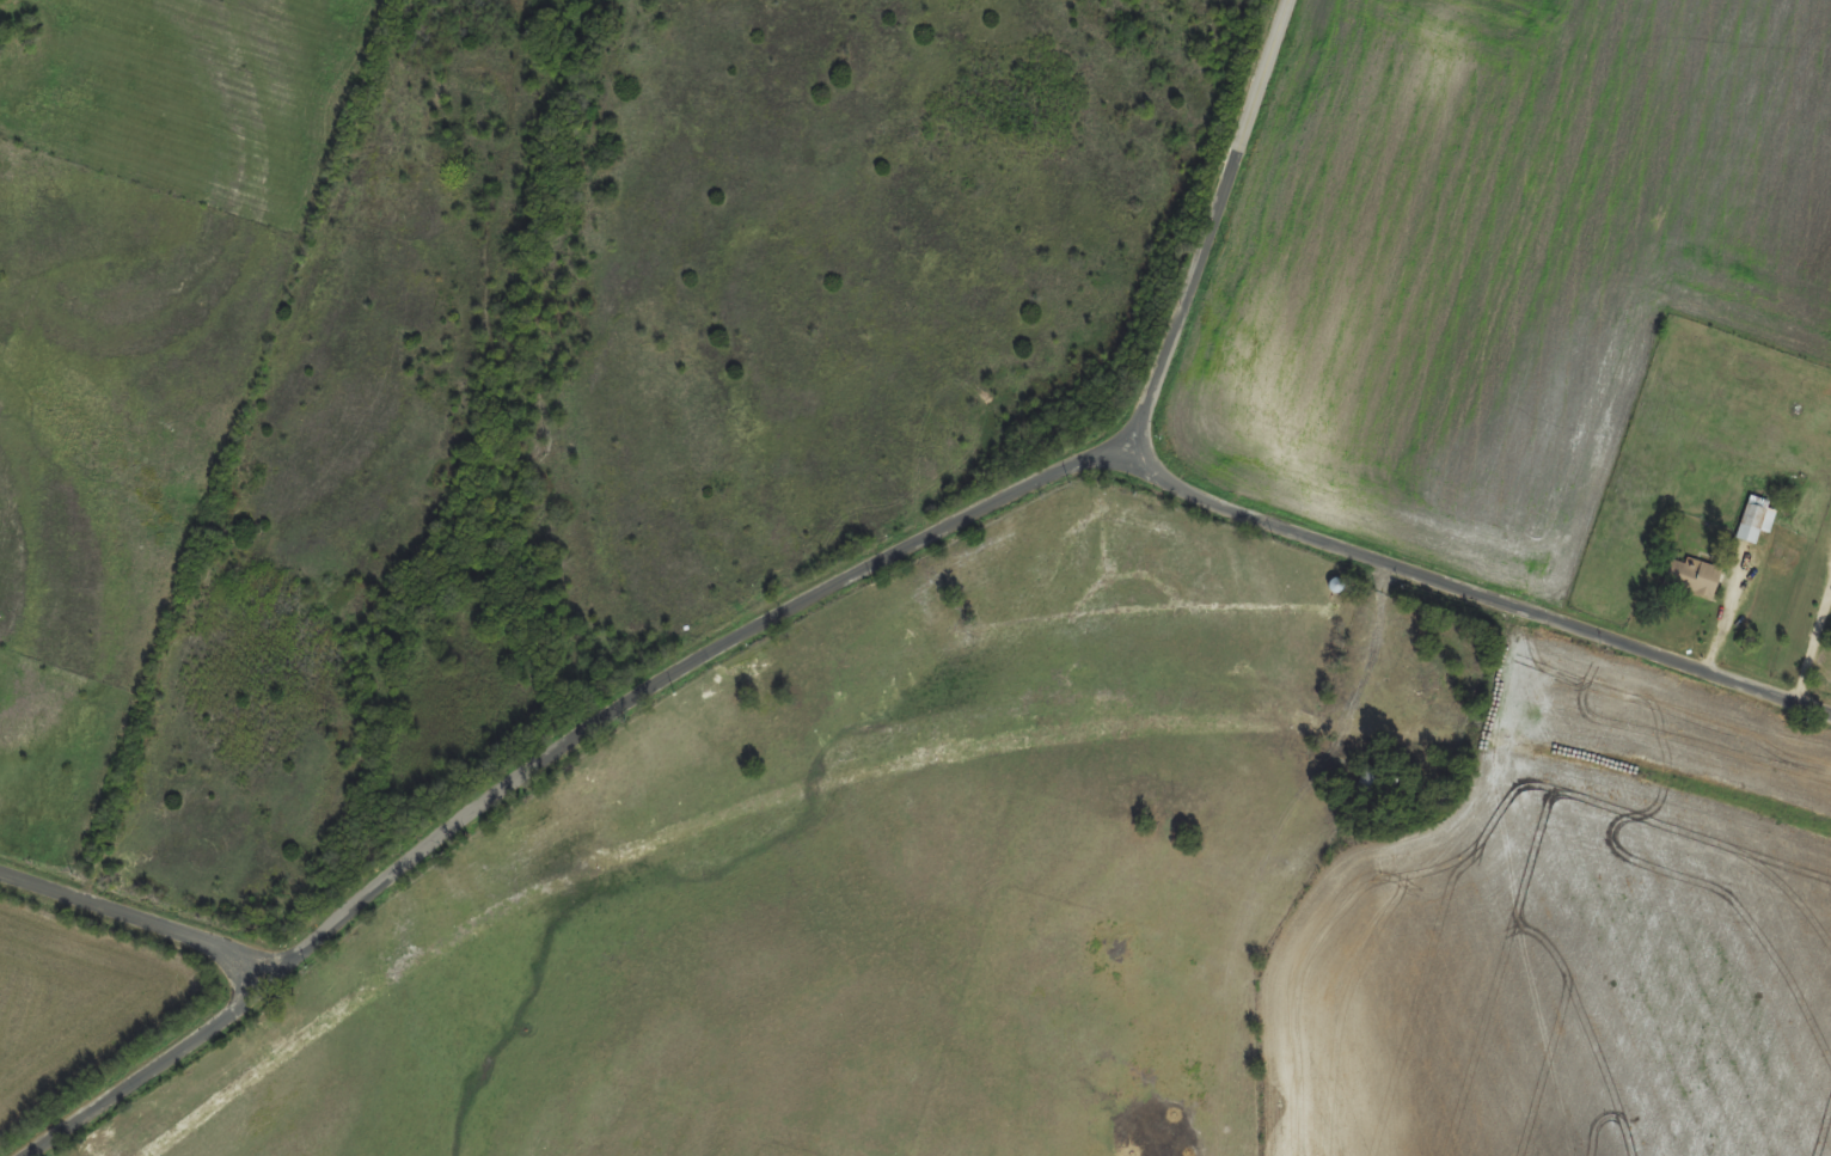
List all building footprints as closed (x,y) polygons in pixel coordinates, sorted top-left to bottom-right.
[(1738,539),(1758,545),(1762,531),(1772,534),(1779,511),(1769,508),(1770,503),(1751,497),(1738,539)] [(1722,567),(1671,555),(1664,586),(1715,598),(1722,567)] [(1333,591),(1341,593),(1343,585),(1335,583),(1333,591)]
